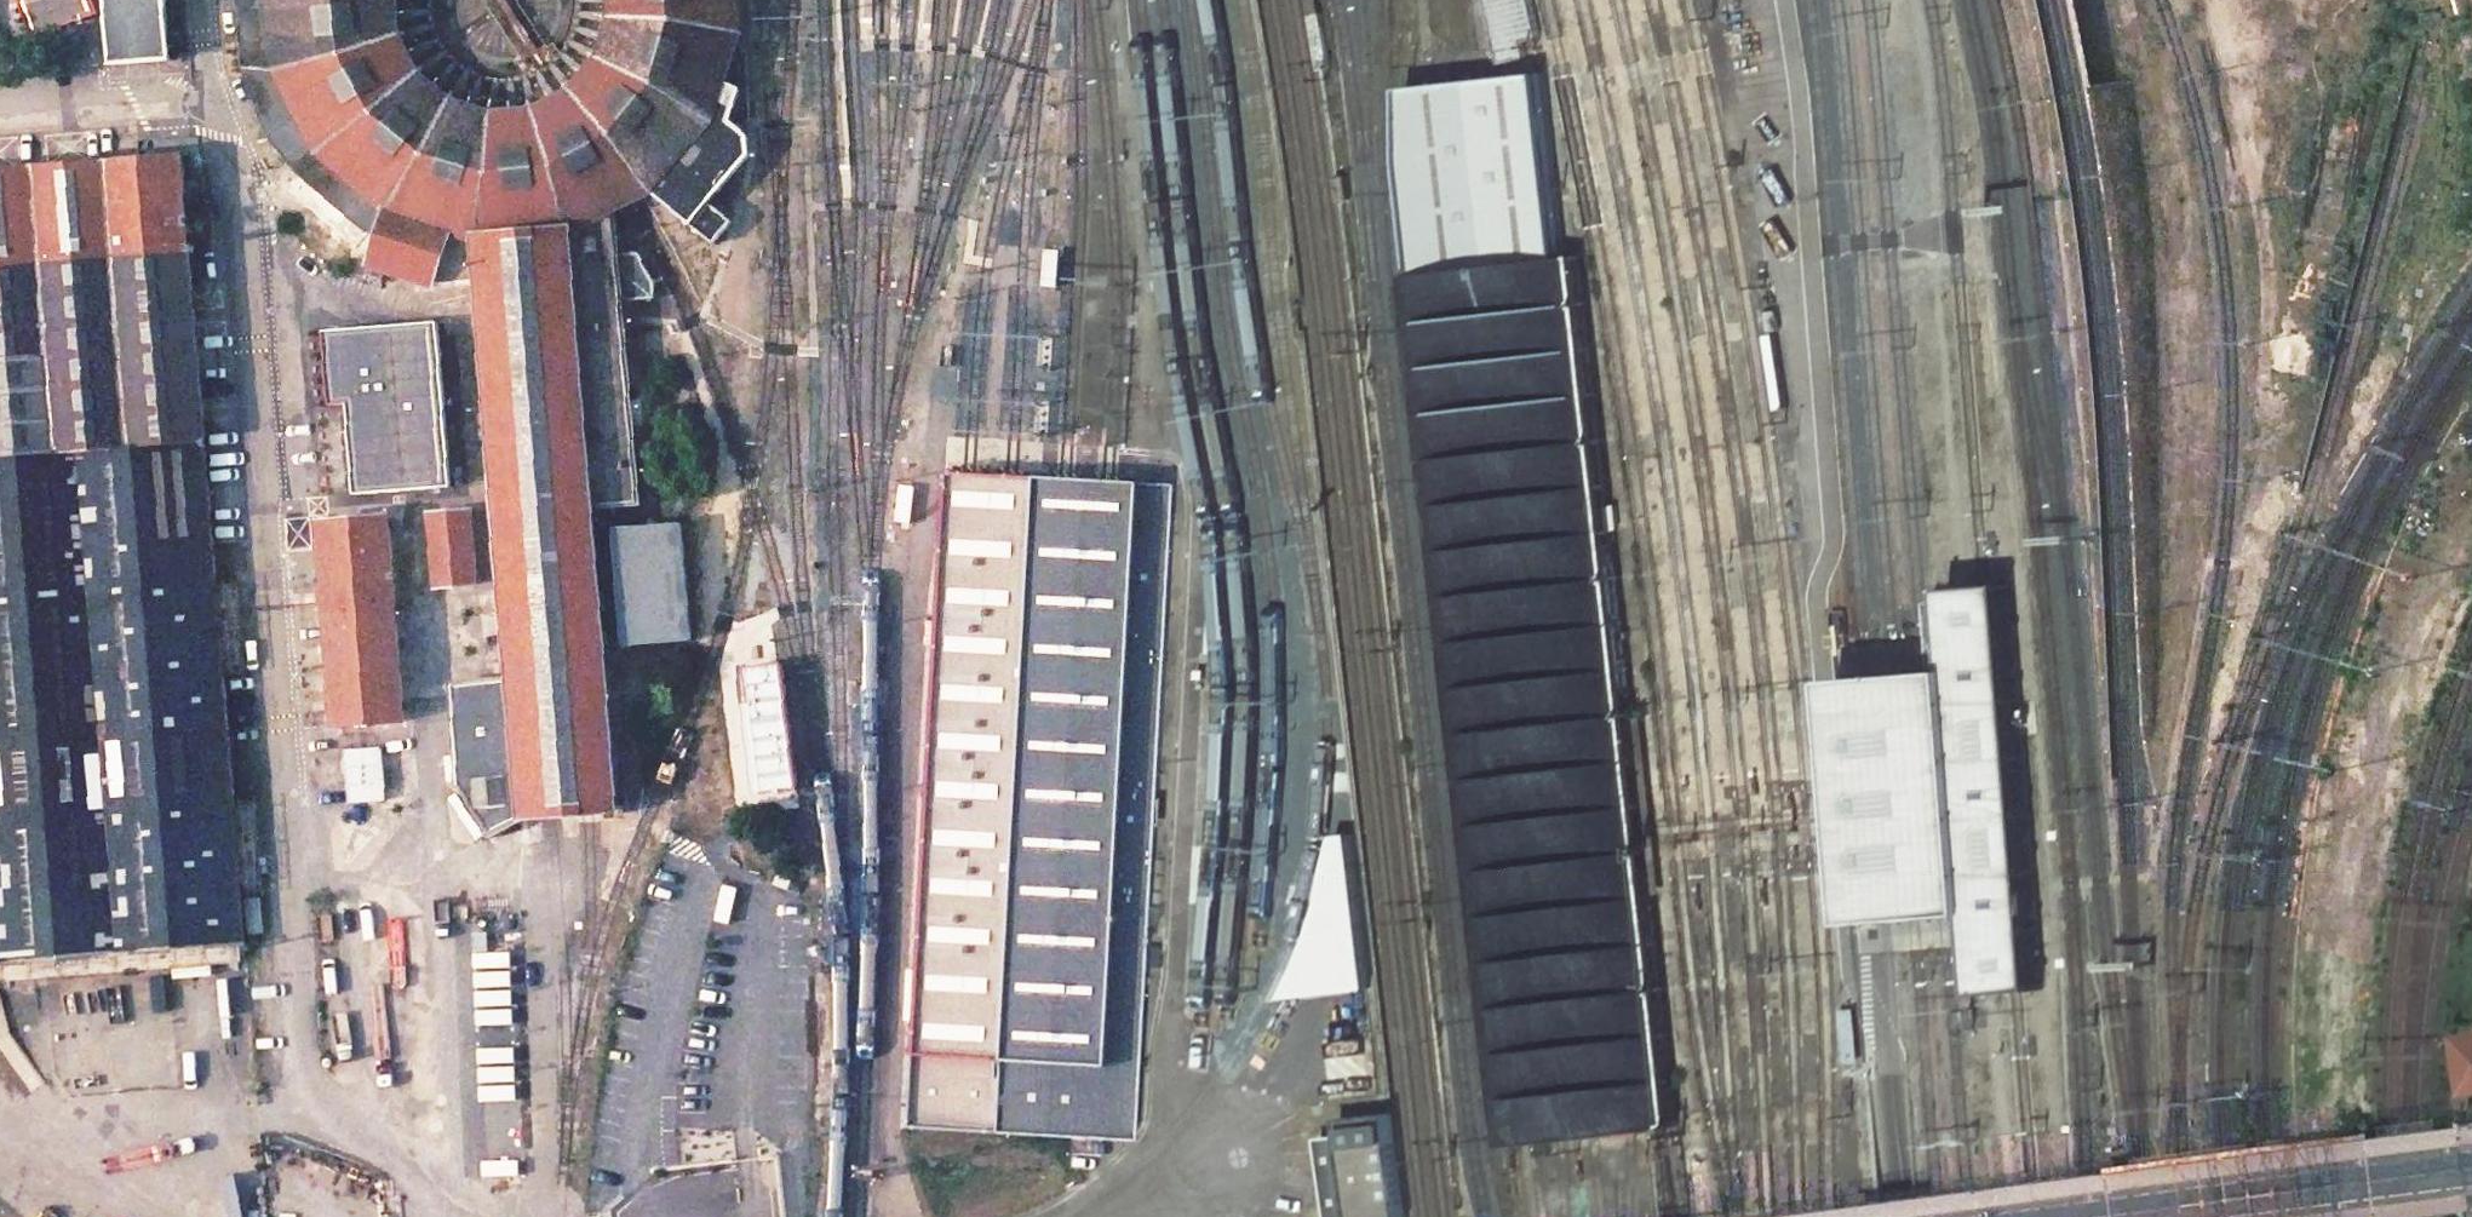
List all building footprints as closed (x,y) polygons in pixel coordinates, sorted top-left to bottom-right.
[(38,35),(99,15),(95,0),(26,0),(38,35)] [(110,64),(170,60),(165,0),(105,0),(110,64)] [(244,71),(269,136),(301,175),(287,191),(355,247),(367,232),(378,233),(366,265),(435,286),(477,281),(509,679),(451,685),(455,787),(487,838),(524,819),(550,817),(587,814),(612,812),(620,814),(621,806),(617,806),(593,506),(637,503),(620,301),(653,299),(652,281),(638,253),(616,255),(613,210),(631,200),(646,190),(690,225),(714,244),(733,222),(708,202),(748,155),(747,136),(728,121),(739,90),(725,85),(738,35),(736,0),(603,0),(605,14),(592,54),(567,85),(529,105),(489,109),(449,96),(417,70),(398,34),(395,0),(238,0),(244,71)] [(1501,64),(1528,58),(1524,41),(1539,37),(1531,0),(1487,0),(1501,64)] [(1405,202),(1419,272),(1563,257),(1542,73),(1476,79),(1445,83),(1406,87),(1405,202)] [(0,168),(0,967),(248,948),(181,153),(0,168)] [(1347,176),(1336,178),(1339,201),(1350,199),(1347,176)] [(1419,272),(1410,274),(1509,1145),(1533,1142),(1562,1139),(1593,1136),(1631,1131),(1679,1125),(1579,255),(1563,257),(1419,272)] [(324,454),(361,452),(358,398),(320,400),(324,454)] [(460,404),(387,407),(391,481),(464,478),(460,404)] [(969,475),(939,473),(901,1127),(996,1133),(1033,478),(1012,477),(969,475)] [(1066,480),(1037,478),(999,1133),(1139,1141),(1175,485),(1108,482),(1066,480)] [(470,510),(428,514),(434,588),(475,585),(470,510)] [(388,517),(318,522),(334,726),(403,721),(388,517)] [(611,528),(619,643),(689,638),(681,523),(611,528)] [(598,528),(605,648),(616,647),(610,527),(598,528)] [(1866,676),(1838,679),(1858,920),(1881,918),(1913,915),(1942,912),(1973,909),(1981,994),(2015,990),(2046,987),(2013,583),(1983,585),(1950,587),(1950,599),(1934,600),(1939,671),(1924,672),(1894,674),(1866,676)] [(1341,1118),(1343,1136),(1321,1138),(1330,1216),(1404,1216),(1393,1113),(1341,1118)]
